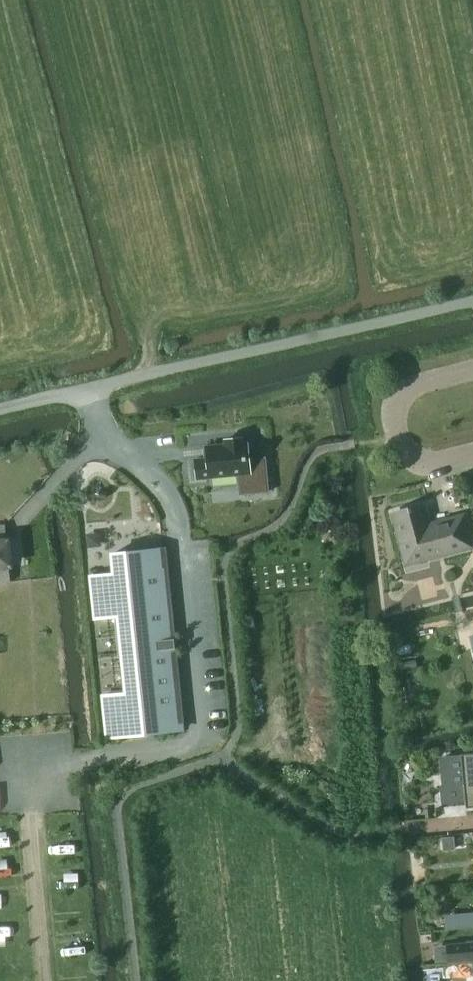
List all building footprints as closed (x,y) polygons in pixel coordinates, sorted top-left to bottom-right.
[(206,457),(194,458),(196,481),(237,476),(239,495),(270,492),(266,457),(250,459),(249,441),(244,441),(244,437),(224,439),(224,444),(205,446),(206,457)] [(408,562),(471,546),(463,517),(428,527),(423,506),(395,513),(408,562)] [(11,582),(6,525),(0,526),(0,583),(11,582)] [(185,731),(167,547),(110,553),(112,572),(88,575),(93,621),(116,618),(123,692),(100,694),(105,739),(185,731)] [(440,757),(443,787),(441,787),(442,805),(467,802),(467,807),(472,807),(472,754),(463,755),(440,757)] [(454,837),(442,838),(443,850),(455,849),(454,837)] [(449,946),(450,960),(472,958),(472,944),(449,946)]
